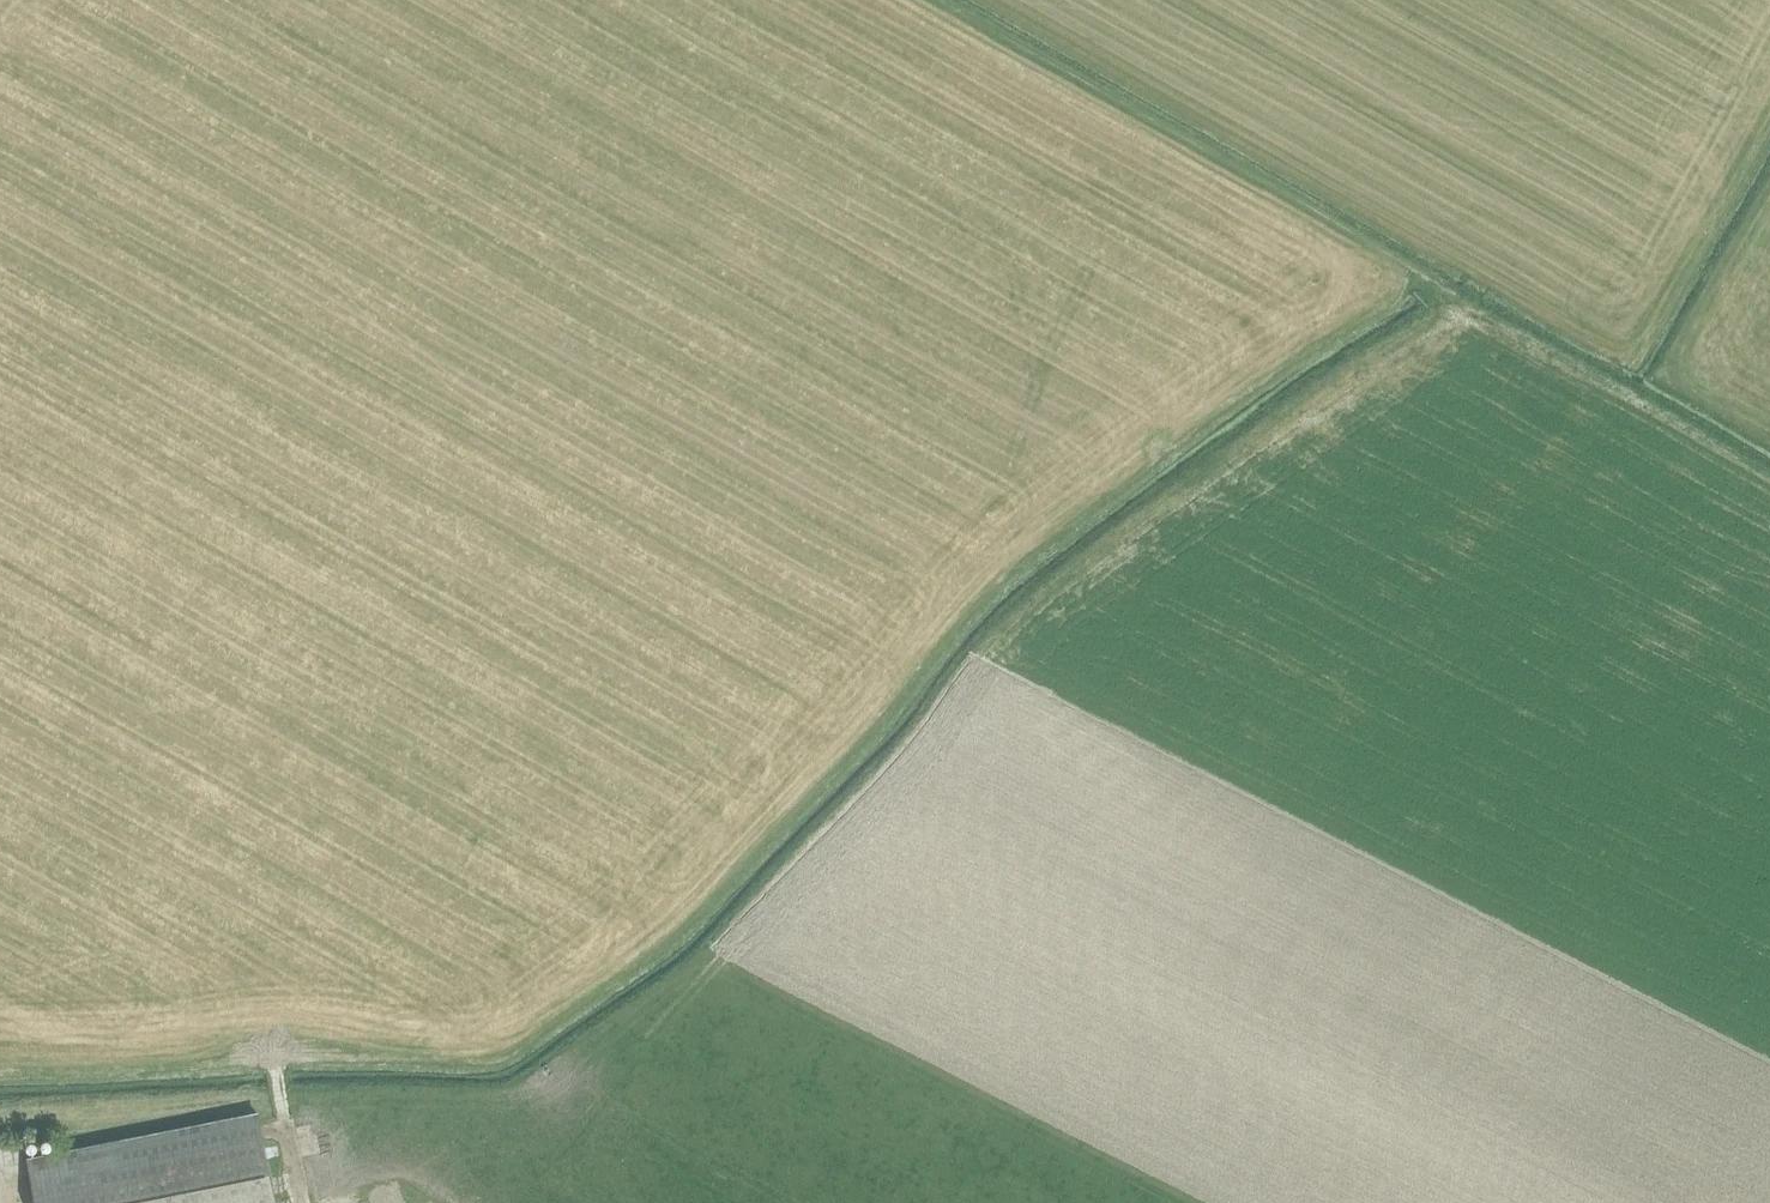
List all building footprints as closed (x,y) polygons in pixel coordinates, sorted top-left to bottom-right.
[(27,1158),(36,1202),(276,1202),(258,1112),(27,1158)]
